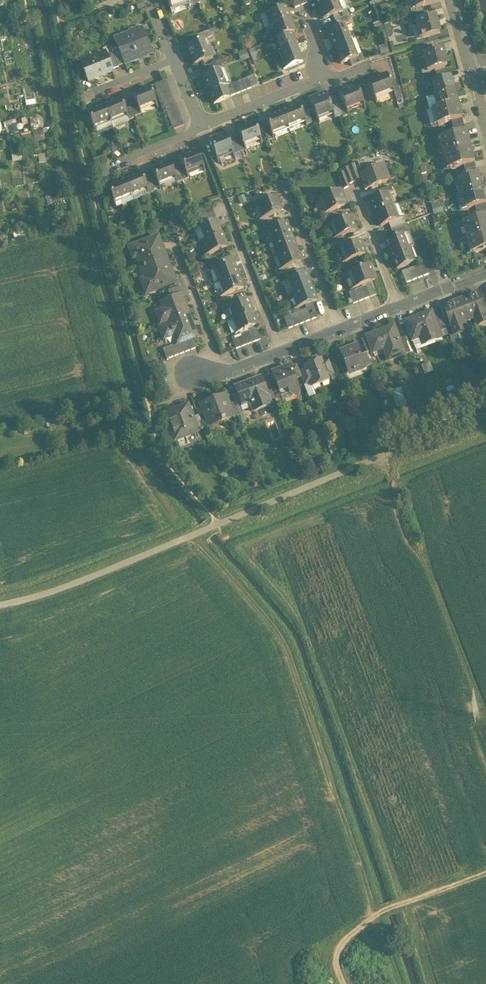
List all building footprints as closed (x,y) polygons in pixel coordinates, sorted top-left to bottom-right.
[(171,9),(188,2),(189,2),(188,0),(168,0),(171,9)] [(294,9),(301,6),(298,0),(291,0),(294,9)] [(416,9),(422,8),(432,5),(431,4),(430,0),(413,0),(416,9)] [(335,1),(318,8),(323,20),(333,16),(340,13),(335,1)] [(285,7),(260,17),(266,30),(275,27),(275,26),(290,20),(285,7)] [(422,8),(416,9),(411,10),(412,16),(424,13),(422,8)] [(347,10),(340,13),(333,16),(335,22),(347,17),(349,16),(347,10)] [(412,16),(410,17),(412,24),(417,22),(417,21),(426,19),(424,13),(412,16)] [(426,19),(417,21),(417,22),(422,37),(421,37),(421,39),(440,34),(435,16),(426,19)] [(347,17),(335,22),(337,27),(342,25),(343,26),(349,23),(347,17)] [(290,20),(275,26),(275,27),(279,38),(280,38),(291,34),(295,32),(290,20)] [(337,27),(327,31),(334,48),(349,42),(343,26),(342,25),(337,27)] [(142,28),(138,30),(138,29),(129,32),(130,33),(119,37),(123,47),(118,49),(124,66),(142,58),(142,59),(147,57),(147,56),(153,54),(142,28)] [(210,31),(197,36),(199,42),(206,39),(212,37),(210,31)] [(291,34),(280,38),(279,38),(276,40),(281,52),(296,46),(291,34)] [(199,42),(186,47),(194,65),(204,61),(203,59),(212,55),(206,39),(199,42)] [(356,58),(349,42),(334,48),(341,65),(350,61),(356,59),(356,58)] [(296,46),(281,52),(288,69),(303,63),(296,46)] [(433,46),(417,50),(419,57),(427,54),(434,52),(433,46)] [(118,49),(112,52),(113,54),(118,68),(124,66),(118,49)] [(434,52),(427,54),(431,71),(448,66),(444,49),(434,52)] [(105,54),(81,64),(89,82),(112,72),(111,71),(106,56),(105,54)] [(113,54),(106,56),(111,71),(118,68),(113,54)] [(362,55),(356,58),(356,59),(350,61),(352,67),(365,61),(362,55)] [(220,61),(207,66),(210,74),(218,71),(224,69),(220,61)] [(218,71),(210,74),(203,77),(210,94),(226,87),(230,85),(224,69),(218,71)] [(387,75),(368,82),(374,97),(392,90),(393,90),(390,82),(387,75)] [(254,76),(248,78),(252,88),(258,86),(254,76)] [(437,76),(427,79),(429,85),(434,83),(439,81),(437,76)] [(248,78),(242,80),(247,90),(252,88),(248,78)] [(439,81),(434,83),(438,95),(455,90),(452,78),(439,81)] [(402,100),(396,79),(390,82),(393,90),(392,90),(394,95),(397,102),(402,100)] [(242,80),(237,82),(241,93),(247,90),(242,80)] [(165,81),(155,85),(157,91),(167,87),(165,81)] [(237,82),(232,85),(236,95),(241,93),(237,82)] [(236,95),(232,85),(230,85),(226,87),(231,97),(236,95)] [(167,87),(157,91),(159,97),(170,93),(167,87)] [(226,87),(210,94),(214,105),(231,98),(231,97),(226,87)] [(357,87),(339,94),(343,103),(346,110),(363,103),(357,87)] [(149,88),(132,95),(135,102),(139,109),(155,103),(149,88)] [(455,90),(438,95),(441,108),(459,103),(455,90)] [(170,93),(159,97),(162,102),(172,98),(170,93)] [(326,94),(310,101),(317,119),(332,113),(333,112),(331,107),(326,94)] [(172,98),(162,102),(164,108),(174,104),(172,98)] [(120,99),(104,106),(110,121),(126,115),(127,114),(125,110),(120,99)] [(139,109),(135,102),(129,105),(131,108),(130,108),(134,118),(135,118),(141,115),(139,109)] [(346,110),(343,103),(337,105),(342,116),(342,118),(349,115),(346,110)] [(441,108),(434,110),(439,125),(452,122),(463,119),(463,118),(459,103),(441,108)] [(174,104),(164,108),(166,113),(176,109),(174,104)] [(299,105),(282,112),(288,127),(304,120),(305,120),(303,115),(299,105)] [(337,105),(331,107),(333,112),(332,113),(334,119),(342,116),(337,105)] [(104,106),(87,113),(93,128),(110,121),(104,106)] [(134,118),(130,108),(125,110),(127,114),(126,115),(128,121),(135,118),(134,118)] [(176,109),(166,113),(168,119),(179,114),(176,109)] [(282,112),(265,119),(268,127),(271,134),(271,133),(288,127),(282,112)] [(308,113),(303,115),(305,120),(304,120),(306,126),(312,124),(308,113)] [(179,114),(168,119),(171,124),(181,120),(179,114)] [(463,119),(452,122),(454,128),(465,125),(463,119)] [(8,134),(18,131),(15,120),(4,123),(8,134)] [(181,120),(171,124),(173,130),(183,126),(181,120)] [(260,138),(254,123),(237,130),(240,136),(243,145),(244,145),(260,138)] [(465,125),(454,128),(456,134),(466,132),(465,125)] [(268,127),(263,129),(268,141),(274,139),(271,133),(271,134),(268,127)] [(456,134),(442,138),(446,154),(470,147),(466,132),(467,132),(466,132),(456,134)] [(225,135),(209,141),(216,158),(232,151),(228,141),(225,135)] [(243,145),(240,136),(234,139),(240,153),(246,150),(244,145),(243,145)] [(240,153),(234,139),(228,141),(232,151),(234,155),(240,153)] [(470,147),(446,154),(451,169),(464,165),(475,163),(470,147)] [(196,152),(180,158),(183,166),(186,173),(203,167),(196,152)] [(105,156),(93,161),(95,169),(105,165),(108,164),(105,156)] [(169,163),(152,170),(155,177),(159,188),(160,190),(161,190),(158,184),(174,178),(175,178),(172,170),(169,163)] [(360,163),(348,168),(353,181),(354,181),(360,178),(359,176),(361,175),(361,174),(364,173),(360,163)] [(475,163),(464,165),(466,171),(476,168),(475,163)] [(105,165),(95,169),(97,175),(107,170),(105,165)] [(364,173),(361,174),(361,175),(367,190),(390,180),(385,165),(364,173)] [(186,173),(183,166),(177,168),(181,179),(182,181),(188,179),(186,173)] [(177,168),(172,170),(175,178),(174,178),(175,181),(181,179),(177,168)] [(348,168),(342,170),(343,173),(338,175),(343,189),(350,187),(349,185),(354,183),(354,181),(353,181),(348,168)] [(476,168),(466,171),(462,172),(464,178),(478,174),(476,168)] [(107,170),(97,175),(98,180),(110,176),(107,170)] [(141,174),(124,181),(131,198),(147,191),(146,189),(147,189),(145,184),(141,174)] [(464,178),(461,179),(464,193),(482,188),(478,174),(464,178)] [(155,177),(150,179),(151,182),(154,190),(159,188),(155,177)] [(124,181),(107,187),(114,205),(121,202),(123,206),(132,202),(131,198),(124,181)] [(291,193),(286,181),(281,184),(285,195),(291,193)] [(151,182),(145,184),(147,189),(146,189),(147,191),(149,195),(155,192),(154,190),(151,182)] [(391,186),(377,192),(379,197),(388,194),(388,195),(394,193),(391,186)] [(464,193),(469,208),(476,207),(485,204),(485,203),(482,188),(464,193)] [(340,190),(322,197),(328,213),(346,206),(340,190)] [(379,197),(371,201),(376,214),(393,207),(388,195),(388,194),(379,197)] [(276,197),(259,203),(265,218),(282,212),(276,197)] [(443,212),(441,201),(432,203),(434,214),(443,212)] [(476,207),(477,213),(485,210),(485,204),(476,207)] [(393,207),(376,214),(381,227),(389,224),(398,220),(403,218),(399,205),(393,207)] [(477,213),(479,218),(485,216),(485,210),(477,213)] [(465,222),(474,253),(485,250),(485,216),(479,218),(465,222)] [(350,217),(333,224),(338,237),(341,236),(355,230),(350,217)] [(403,218),(398,220),(389,224),(391,229),(406,224),(403,218)] [(217,222),(200,228),(205,241),(222,235),(217,222)] [(286,223),(269,229),(274,242),(291,236),(286,223)] [(406,224),(391,229),(395,238),(404,235),(404,236),(410,234),(406,224)] [(222,235),(205,241),(210,254),(227,248),(222,235)] [(395,238),(387,242),(392,255),(409,248),(404,236),(404,235),(395,238)] [(291,236),(274,242),(279,255),(296,249),(291,236)] [(338,237),(331,240),(333,245),(339,243),(343,241),(341,236),(338,237)] [(158,238),(130,249),(133,259),(141,256),(145,267),(166,259),(158,238)] [(343,241),(339,243),(341,249),(342,248),(352,244),(350,239),(343,241)] [(352,244),(342,248),(348,261),(364,255),(359,242),(352,244)] [(409,248),(392,255),(398,270),(414,263),(409,248)] [(296,249),(279,255),(284,269),(301,262),(296,249)] [(145,267),(143,268),(147,279),(141,281),(146,294),(175,283),(166,259),(145,267)] [(431,261),(425,263),(430,274),(436,272),(431,261)] [(233,262),(216,269),(220,282),(221,282),(238,276),(233,262)] [(425,263),(420,265),(424,277),(430,274),(425,263)] [(420,265),(414,268),(418,279),(424,277),(420,265)] [(369,266),(350,273),(356,288),(365,285),(372,282),(375,281),(369,266)] [(414,268),(408,270),(412,281),(418,279),(414,268)] [(300,269),(289,273),(291,279),(302,274),(300,269)] [(408,270),(402,272),(406,283),(412,281),(408,270)] [(291,279),(288,280),(294,295),(311,288),(305,273),(302,274),(291,279)] [(238,276),(221,282),(220,282),(215,284),(215,285),(214,287),(215,290),(218,291),(223,289),(226,295),(243,289),(238,276)] [(372,282),(365,285),(365,286),(366,286),(370,298),(377,295),(372,282)] [(365,286),(360,289),(364,300),(370,298),(366,286),(365,286)] [(311,288),(294,295),(299,308),(305,306),(312,303),(316,301),(311,288)] [(360,289),(354,291),(359,302),(364,300),(360,289)] [(354,291),(348,293),(353,304),(359,302),(354,291)] [(462,301),(469,320),(475,317),(479,326),(485,324),(485,313),(479,294),(462,301)] [(180,297),(162,304),(165,312),(157,314),(161,325),(188,315),(180,297)] [(247,300),(230,306),(231,309),(225,311),(229,322),(235,320),(252,313),(247,300)] [(462,301),(445,307),(456,335),(466,331),(463,322),(469,320),(462,301)] [(318,318),(312,303),(305,306),(306,309),(307,309),(311,320),(318,318)] [(311,320),(307,309),(306,309),(301,311),(305,323),(311,320)] [(446,326),(439,309),(433,312),(441,332),(447,329),(446,326)] [(301,311),(295,314),(300,325),(305,323),(301,311)] [(432,312),(406,322),(416,348),(441,338),(432,312)] [(252,313),(235,320),(240,333),(247,330),(256,327),(257,326),(252,313)] [(295,314),(290,316),(294,327),(300,325),(295,314)] [(161,325),(160,326),(164,337),(173,333),(177,344),(181,343),(187,340),(193,338),(196,337),(188,315),(161,325)] [(290,316),(284,318),(288,329),(294,327),(290,316)] [(256,327),(247,330),(248,332),(253,343),(261,340),(256,327)] [(395,327),(368,337),(373,351),(374,353),(388,348),(392,360),(406,355),(400,340),(395,327)] [(248,332),(243,334),(247,345),(253,343),(248,332)] [(247,345),(243,334),(237,336),(241,347),(247,345)] [(237,336),(231,338),(236,349),(241,347),(237,336)] [(368,337),(362,340),(367,353),(373,351),(368,337)] [(193,338),(187,340),(191,351),(197,348),(193,338)] [(405,338),(400,340),(406,355),(411,353),(405,338)] [(187,340),(181,343),(185,353),(191,351),(187,340)] [(181,343),(177,344),(176,344),(180,355),(185,353),(181,343)] [(176,344),(170,347),(174,357),(180,355),(176,344)] [(358,345),(350,348),(351,350),(340,354),(346,370),(352,368),(353,373),(367,368),(362,355),(358,345)] [(170,347),(163,350),(167,360),(174,357),(170,347)] [(367,353),(362,355),(367,368),(372,365),(367,353)] [(323,363),(321,359),(303,366),(304,370),(310,384),(311,388),(329,381),(328,377),(323,363)] [(334,375),(329,361),(323,363),(328,377),(334,375)] [(299,372),(296,366),(291,368),(295,380),(301,378),(299,372)] [(291,368),(290,367),(277,372),(277,373),(272,375),(277,388),(274,390),(275,394),(279,393),(282,400),(284,401),(291,398),(292,396),(300,393),(295,380),(291,368)] [(310,384),(304,370),(299,372),(301,378),(304,386),(310,384)] [(260,378),(235,388),(241,403),(253,398),(254,402),(250,404),(253,412),(271,406),(260,378)] [(397,408),(407,405),(401,388),(392,390),(397,408)] [(225,396),(202,405),(209,423),(220,418),(221,422),(224,421),(233,418),(234,418),(229,405),(225,396)] [(240,416),(234,403),(229,405),(234,418),(233,418),(234,419),(240,416)] [(187,406),(165,415),(175,441),(197,432),(192,419),(187,406)] [(198,417),(192,419),(197,432),(203,430),(198,417)] [(280,427),(278,418),(269,420),(273,438),(282,436),(279,427),(280,427)]
